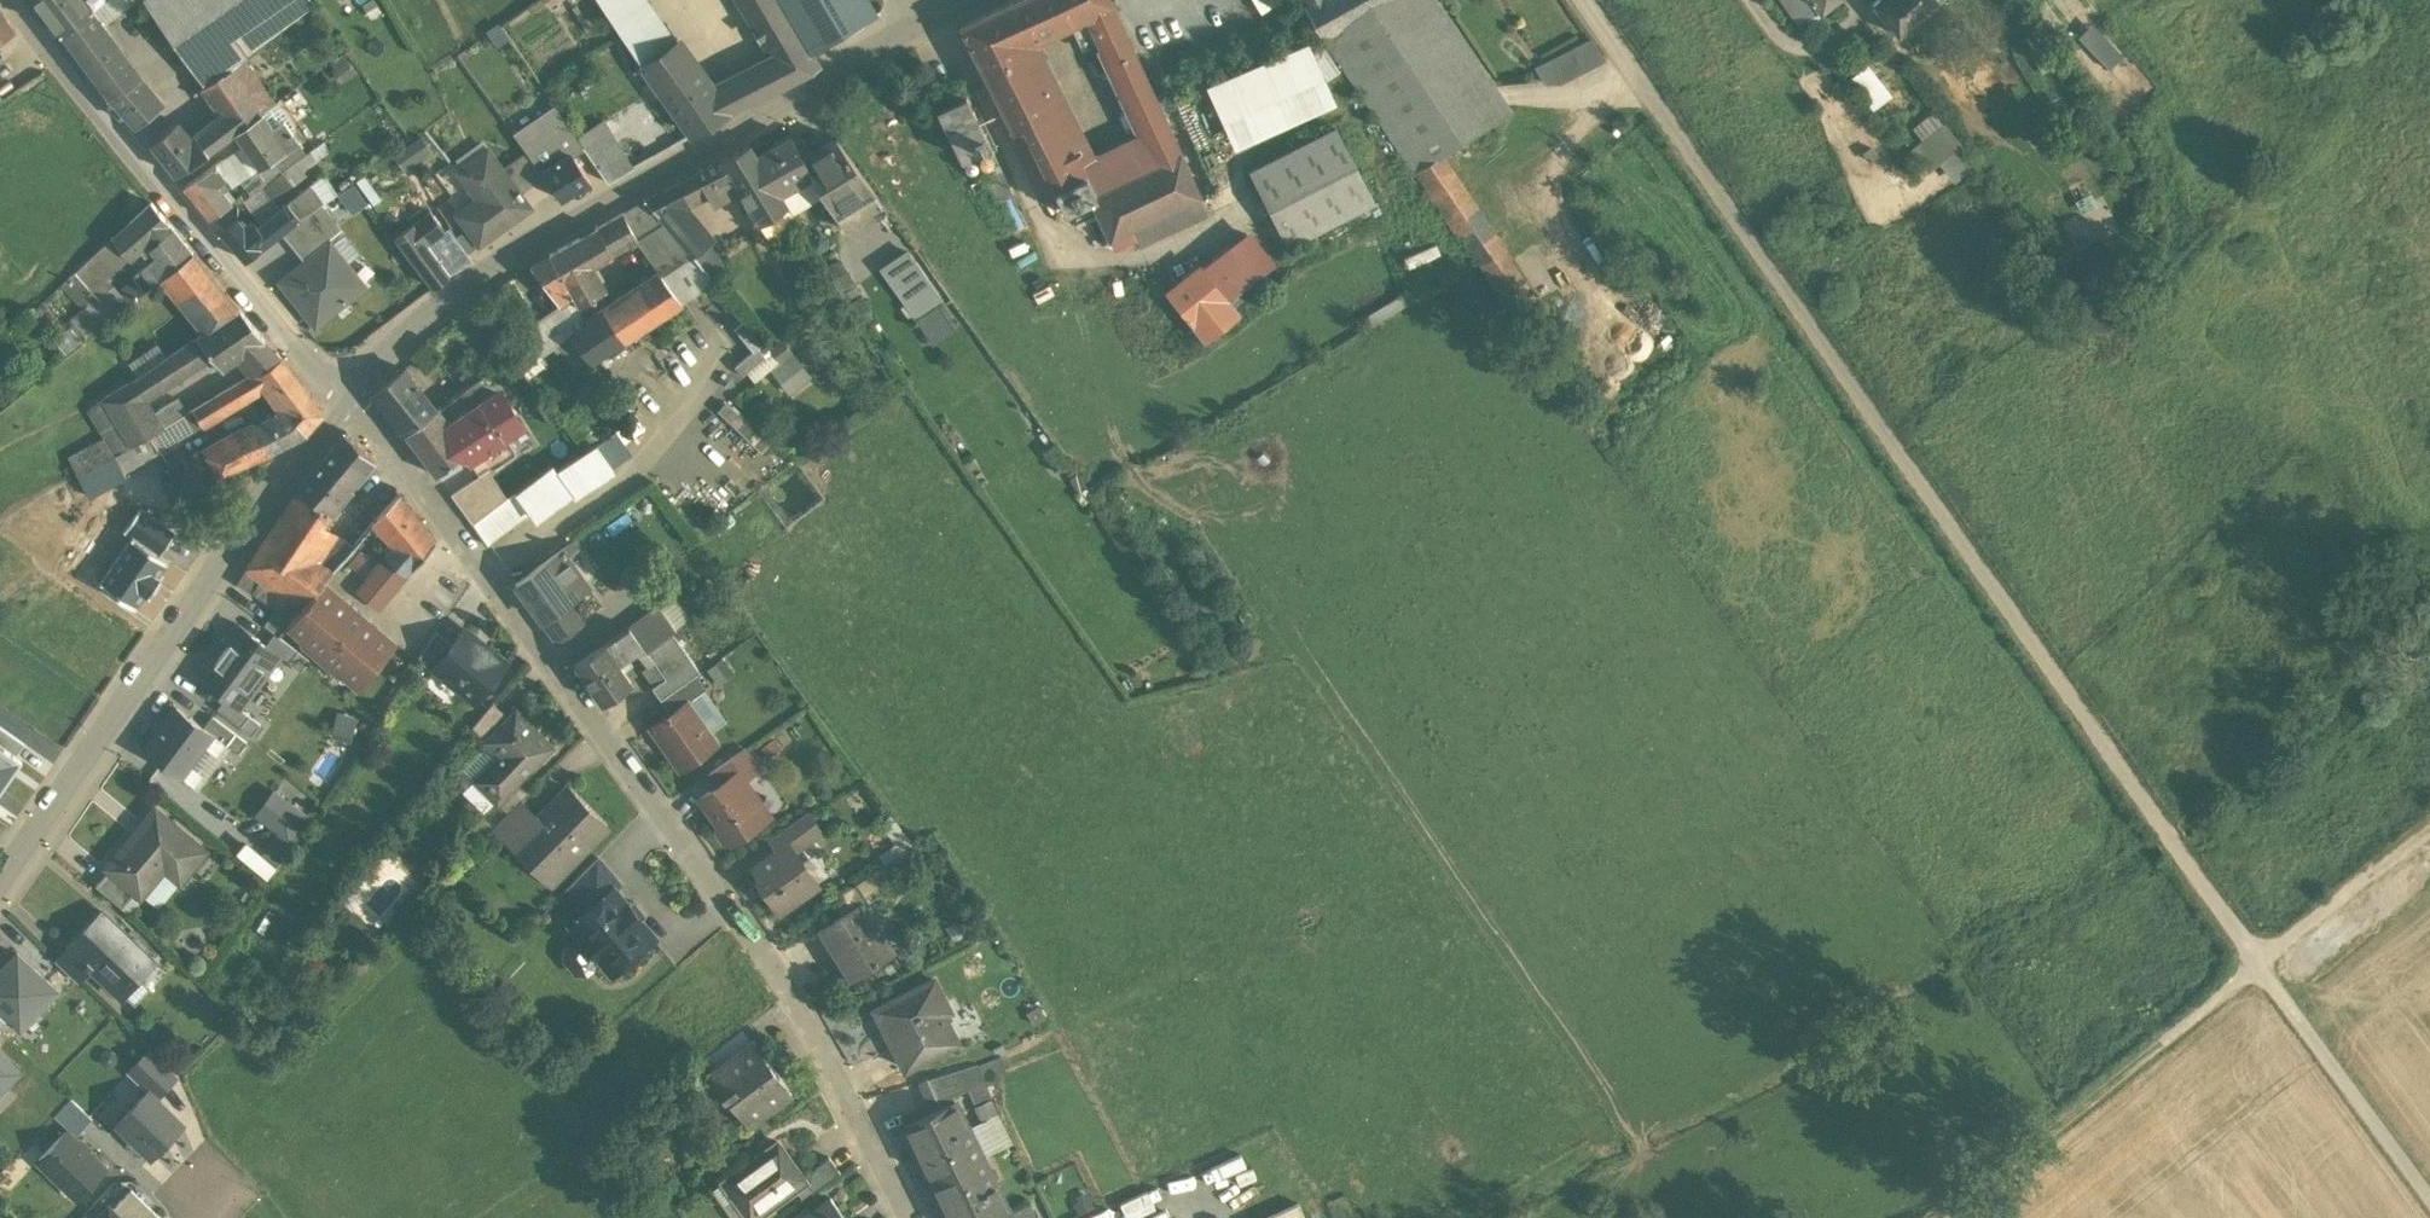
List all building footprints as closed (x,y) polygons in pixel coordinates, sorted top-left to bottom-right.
[(61,34),(92,11),(91,9),(84,0),(35,0),(61,34)] [(91,9),(103,0),(84,0),(91,9)] [(103,26),(140,0),(103,0),(91,9),(92,11),(103,26)] [(205,89),(243,61),(242,59),(315,5),(314,4),(312,0),(143,0),(205,89)] [(645,0),(599,0),(629,46),(656,28),(662,24),(645,0)] [(779,0),(738,0),(773,61),(734,80),(746,102),(789,82),(819,67),(810,51),(809,52),(779,0)] [(809,52),(810,51),(874,14),(866,0),(779,0),(809,52)] [(1019,1),(1035,38),(1087,15),(1110,4),(1108,0),(1022,0),(1019,1)] [(1323,40),(1399,0),(1317,0),(1303,7),(1323,40)] [(1444,156),(1513,111),(1437,0),(1399,0),(1323,40),(1414,174),(1444,156)] [(1802,30),(1841,0),(1781,0),(1802,30)] [(1873,5),(1900,38),(1943,3),(1940,0),(1879,0),(1873,5)] [(1035,38),(1019,1),(962,27),(991,86),(1036,66),(1029,53),(1024,43),(1035,38)] [(1110,4),(1087,15),(1109,63),(1132,52),(1110,5),(1110,4)] [(92,11),(61,34),(108,98),(136,128),(161,108),(135,79),(118,58),(103,26),(92,11)] [(0,13),(0,43),(14,33),(0,13)] [(498,27),(488,34),(495,45),(506,37),(498,27)] [(656,28),(629,46),(643,66),(644,65),(669,47),(656,28)] [(1591,41),(1536,69),(1545,85),(1562,86),(1607,62),(1591,41)] [(734,80),(710,91),(677,43),(676,43),(669,47),(644,65),(694,134),(746,102),(734,80)] [(1209,90),(1236,148),(1336,102),(1309,44),(1209,90)] [(1048,63),(1041,47),(1029,53),(1036,66),(1037,68),(1048,63)] [(1200,198),(1132,52),(1109,63),(1157,166),(1140,174),(1161,216),(1177,209),(1200,198)] [(205,89),(204,90),(223,118),(234,134),(274,105),(276,104),(245,59),(243,61),(205,89)] [(1036,66),(991,86),(1014,131),(1010,133),(1043,204),(1058,196),(1064,211),(1091,199),(1095,197),(1095,195),(1056,113),(1046,87),(1037,68),(1036,66)] [(966,97),(940,109),(963,159),(989,146),(966,97)] [(234,134),(233,135),(242,148),(255,170),(271,159),(279,153),(298,141),(274,105),(234,134)] [(566,158),(548,134),(552,130),(555,133),(567,125),(555,107),(514,136),(526,154),(543,176),(545,174),(561,200),(589,182),(571,155),(566,158)] [(223,118),(191,143),(202,158),(214,150),(233,135),(234,134),(223,118)] [(603,122),(576,138),(583,148),(607,183),(632,169),(603,122)] [(191,143),(176,124),(150,145),(175,177),(202,158),(191,143)] [(576,138),(567,125),(555,133),(552,130),(548,134),(566,158),(571,155),(583,148),(576,138)] [(1924,140),(1940,161),(1961,147),(1945,125),(1924,140)] [(1335,127),(1249,171),(1288,246),(1374,202),(1335,127)] [(383,162),(395,181),(407,173),(438,151),(424,131),(411,141),(383,162)] [(791,138),(757,157),(780,194),(811,177),(813,175),(803,159),(791,138)] [(873,191),(836,139),(821,148),(835,171),(829,175),(814,183),(820,193),(843,229),(869,211),(860,199),(873,191)] [(279,153),(286,164),(305,151),(298,141),(279,153)] [(758,226),(788,208),(780,194),(757,157),(749,145),(695,175),(714,207),(737,194),(756,227),(758,226)] [(255,170),(242,148),(213,169),(227,189),(255,170)] [(835,171),(821,148),(803,159),(813,175),(811,177),(814,183),(829,175),(835,171)] [(482,197),(457,215),(468,229),(467,230),(479,247),(531,209),(522,197),(523,197),(521,194),(519,191),(518,191),(503,171),(488,149),(461,169),(482,197)] [(279,169),(258,185),(270,201),(319,164),(307,150),(305,151),(286,164),(279,169)] [(526,154),(503,171),(518,191),(519,191),(521,194),(543,177),(526,154)] [(1444,156),(1414,174),(1512,320),(1543,301),(1444,156)] [(255,170),(227,189),(235,203),(258,185),(279,169),(271,159),(255,170)] [(1013,195),(997,162),(983,169),(999,202),(1013,195)] [(210,222),(235,203),(227,189),(213,169),(184,188),(210,222)] [(1118,236),(1132,230),(1161,216),(1140,174),(1095,195),(1095,197),(1091,199),(1110,240),(1118,236)] [(323,175),(289,202),(303,220),(321,207),(337,195),(323,175)] [(811,177),(780,194),(788,208),(790,211),(791,211),(820,193),(814,183),(811,177)] [(677,184),(645,201),(660,219),(681,207),(680,205),(687,202),(677,184)] [(873,191),(860,199),(869,211),(882,203),(873,191)] [(1200,198),(1177,209),(1184,225),(1207,214),(1200,198)] [(645,201),(622,214),(638,241),(636,242),(661,275),(681,302),(683,301),(683,300),(712,281),(693,259),(682,245),(660,219),(645,201)] [(289,202),(261,226),(272,239),(274,241),(303,220),(289,202)] [(882,203),(869,211),(875,220),(887,211),(882,203)] [(152,206),(59,288),(75,307),(106,279),(139,250),(168,225),(152,206)] [(284,236),(305,264),(329,244),(343,234),(321,207),(284,236)] [(681,207),(660,219),(682,245),(700,229),(681,207)] [(435,208),(394,237),(433,288),(450,276),(427,245),(450,230),(435,208)] [(796,218),(791,211),(790,211),(788,208),(758,226),(765,237),(796,218)] [(622,214),(595,230),(610,257),(636,242),(638,241),(622,214)] [(1161,216),(1132,230),(1138,243),(1139,246),(1171,231),(1163,215),(1161,216)] [(261,226),(251,235),(237,220),(221,234),(245,262),(272,239),(261,226)] [(140,272),(152,287),(161,279),(193,254),(168,225),(139,250),(150,264),(140,272)] [(700,229),(682,245),(693,259),(706,248),(701,230),(700,229)] [(595,230),(549,256),(572,296),(578,306),(590,300),(603,292),(590,270),(595,267),(595,266),(610,257),(595,230)] [(1124,250),(1138,243),(1132,230),(1118,236),(1124,250)] [(1170,293),(1196,326),(1275,264),(1249,231),(1170,293)] [(305,264),(280,283),(314,326),(364,288),(329,244),(305,264)] [(726,270),(708,247),(706,248),(693,259),(712,281),(713,281),(712,281),(726,270)] [(909,253),(881,272),(916,321),(944,302),(909,253)] [(263,341),(193,254),(161,279),(184,307),(206,333),(196,339),(211,358),(220,370),(233,361),(263,341)] [(572,296),(549,256),(530,266),(558,305),(572,296)] [(826,265),(836,281),(844,293),(855,287),(846,272),(845,272),(837,259),(826,265)] [(152,287),(140,272),(116,291),(106,279),(75,307),(65,315),(85,340),(144,292),(152,287)] [(681,302),(661,275),(599,316),(588,323),(569,336),(590,362),(681,302)] [(168,321),(184,307),(161,279),(152,287),(144,292),(168,321)] [(811,321),(846,297),(844,293),(836,281),(801,306),(811,321)] [(590,300),(578,306),(588,323),(599,316),(590,300)] [(762,344),(743,320),(733,328),(752,351),(757,348),(762,344)] [(196,339),(144,374),(156,393),(211,358),(196,339)] [(233,361),(248,379),(257,373),(282,359),(263,341),(233,361)] [(426,342),(411,358),(424,374),(440,358),(426,342)] [(781,342),(771,350),(779,361),(789,353),(781,342)] [(752,351),(735,366),(742,375),(764,357),(757,348),(752,351)] [(305,434),(292,417),(313,400),(282,359),(257,373),(271,391),(286,411),(205,459),(216,477),(235,470),(275,451),(305,434)] [(792,359),(773,373),(788,392),(806,377),(792,359)] [(404,372),(375,394),(405,433),(434,411),(404,372)] [(90,499),(271,391),(257,373),(248,379),(187,415),(78,478),(90,499)] [(78,478),(187,415),(177,399),(155,412),(147,400),(156,393),(144,374),(100,400),(84,411),(100,438),(65,457),(78,478)] [(324,414),(313,400),(292,417),(305,434),(306,434),(324,414)] [(502,404),(452,438),(464,455),(471,463),(507,439),(520,430),(502,404)] [(434,411),(405,433),(437,475),(464,455),(452,438),(434,411)] [(372,458),(345,433),(299,489),(327,511),(327,512),(331,515),(352,492),(356,487),(352,483),(374,460),(372,458)] [(480,477),(516,453),(507,439),(471,463),(472,466),(480,477)] [(595,444),(555,470),(569,489),(568,490),(572,495),(612,468),(595,444)] [(179,491),(216,477),(205,459),(200,450),(165,467),(179,491)] [(399,494),(374,460),(352,483),(356,487),(352,492),(367,511),(375,520),(399,494)] [(551,465),(515,492),(503,500),(472,523),(490,547),(568,490),(569,489),(555,470),(551,465)] [(474,480),(451,495),(472,523),(503,500),(490,481),(479,488),(474,480)] [(327,511),(299,489),(248,568),(287,595),(303,606),(303,607),(323,585),(323,584),(322,583),(331,572),(323,565),(316,561),(327,545),(312,534),(327,512),(327,511)] [(437,542),(400,494),(399,494),(375,520),(373,523),(393,545),(412,566),(414,568),(435,542),(437,542)] [(360,516),(341,539),(343,540),(352,548),(373,523),(375,520),(367,511),(363,514),(365,516),(363,518),(360,516)] [(133,539),(159,556),(174,533),(141,512),(126,535),(133,539)] [(156,577),(167,561),(159,556),(133,539),(103,587),(136,608),(144,596),(146,597),(159,578),(156,577)] [(343,540),(323,565),(331,572),(344,559),(344,558),(352,548),(343,540)] [(412,566),(393,545),(384,555),(387,557),(357,594),(377,610),(412,566)] [(563,549),(515,584),(556,641),(576,626),(560,604),(573,593),(565,582),(577,573),(564,555),(566,553),(563,549)] [(331,572),(322,583),(323,584),(335,593),(354,567),(344,558),(344,559),(331,572)] [(287,595),(248,568),(236,585),(250,594),(252,592),(276,609),(277,609),(287,595)] [(392,643),(323,585),(303,607),(303,606),(297,613),(287,625),(357,684),(392,643)] [(303,606),(287,595),(277,609),(276,609),(266,626),(278,636),(297,613),(303,606)] [(656,608),(629,627),(644,649),(646,651),(672,631),(656,608)] [(690,618),(672,631),(689,654),(706,641),(690,618)] [(239,625),(199,679),(227,699),(239,708),(279,655),(267,646),(239,625)] [(629,627),(604,644),(620,666),(644,649),(629,627)] [(505,662),(465,630),(453,645),(438,663),(439,664),(461,681),(457,686),(474,701),(505,662)] [(672,631),(646,651),(659,670),(665,678),(676,669),(692,657),(689,654),(672,631)] [(453,645),(436,632),(417,660),(433,672),(439,664),(438,663),(453,645)] [(276,635),(267,646),(279,655),(301,672),(309,660),(276,635)] [(604,644),(574,665),(602,704),(632,683),(620,666),(604,644)] [(685,681),(676,669),(665,678),(655,685),(663,697),(685,681)] [(659,670),(649,677),(655,685),(665,678),(659,670)] [(663,697),(660,699),(670,713),(687,701),(705,688),(696,674),(685,681),(663,697)] [(239,708),(227,699),(218,711),(252,736),(260,725),(239,708)] [(670,713),(650,727),(679,769),(716,743),(687,701),(670,713)] [(493,703),(472,728),(485,741),(509,716),(493,703)] [(175,708),(145,748),(191,782),(195,786),(225,746),(203,729),(175,708)] [(509,716),(485,741),(499,755),(475,780),(497,802),(521,778),(553,746),(516,709),(509,716)] [(213,716),(203,729),(225,746),(237,755),(247,742),(213,716)] [(16,757),(24,745),(0,727),(0,746),(16,757)] [(22,761),(16,757),(0,746),(0,791),(22,761)] [(756,766),(745,750),(745,749),(744,748),(708,773),(717,785),(732,774),(737,782),(758,767),(757,766),(756,766)] [(737,782),(732,774),(717,785),(700,798),(719,824),(717,831),(722,838),(729,839),(730,841),(770,813),(768,811),(763,814),(746,790),(744,792),(737,782)] [(521,778),(497,802),(508,812),(519,801),(531,788),(521,778)] [(268,786),(251,814),(290,838),(308,810),(268,786)] [(604,829),(564,790),(536,818),(509,845),(511,847),(516,842),(553,878),(548,883),(549,885),(604,829)] [(508,812),(492,828),(509,845),(536,818),(519,801),(508,812)] [(207,850),(155,807),(105,868),(108,870),(134,892),(140,897),(167,865),(183,879),(207,850)] [(805,812),(770,836),(778,848),(784,856),(793,850),(819,832),(805,812)] [(784,856),(778,848),(753,866),(761,878),(758,880),(779,910),(816,884),(814,882),(812,884),(797,862),(800,860),(793,850),(784,856)] [(597,857),(568,886),(588,909),(612,889),(613,889),(620,883),(597,857)] [(134,892),(108,870),(96,885),(122,906),(134,892)] [(850,908),(862,900),(882,887),(872,871),(841,892),(850,908)] [(588,909),(572,923),(582,935),(582,944),(593,957),(601,958),(612,971),(652,936),(637,918),(635,919),(626,909),(628,907),(613,889),(612,889),(588,909)] [(850,908),(822,925),(854,975),(894,950),(862,900),(850,908)] [(155,960),(102,911),(70,946),(69,946),(91,967),(90,968),(121,996),(155,960)] [(349,923),(365,938),(375,927),(359,912),(349,923)] [(91,967),(69,946),(55,960),(77,981),(90,968),(91,967)] [(20,1023),(54,987),(18,953),(0,971),(0,1005),(20,1023)] [(930,979),(871,1012),(903,1070),(949,1045),(927,1007),(941,999),(930,979)] [(741,1030),(700,1060),(710,1073),(751,1043),(741,1030)] [(790,1091),(754,1042),(751,1043),(710,1073),(723,1091),(720,1093),(723,1097),(726,1095),(747,1123),(790,1091)] [(147,1091),(154,1098),(177,1074),(151,1049),(128,1074),(147,1091)] [(17,1067),(0,1051),(0,1085),(17,1067)] [(975,1062),(927,1078),(940,1106),(953,1100),(951,1095),(968,1087),(973,1100),(989,1093),(975,1062)] [(147,1091),(118,1123),(153,1155),(182,1124),(154,1098),(147,1091)] [(55,1117),(76,1136),(92,1118),(71,1099),(55,1117)] [(940,1106),(903,1124),(931,1180),(981,1156),(980,1154),(975,1157),(963,1131),(968,1129),(954,1099),(940,1106)] [(65,1184),(79,1197),(104,1170),(64,1132),(39,1159),(50,1170),(47,1173),(62,1187),(65,1184)] [(722,1181),(749,1217),(753,1217),(803,1181),(805,1180),(803,1176),(776,1140),(722,1181)] [(931,1180),(949,1217),(997,1217),(1009,1212),(994,1183),(989,1185),(977,1160),(982,1157),(981,1156),(931,1180)] [(828,1157),(803,1176),(805,1180),(803,1181),(812,1193),(839,1173),(828,1157)] [(118,1217),(162,1217),(132,1190),(111,1211),(118,1217)] [(830,1198),(802,1217),(845,1217),(830,1198)] [(997,1217),(1035,1217),(1029,1203),(1009,1212),(997,1217)] [(111,1211),(109,1209),(100,1217),(118,1217),(111,1211)]
